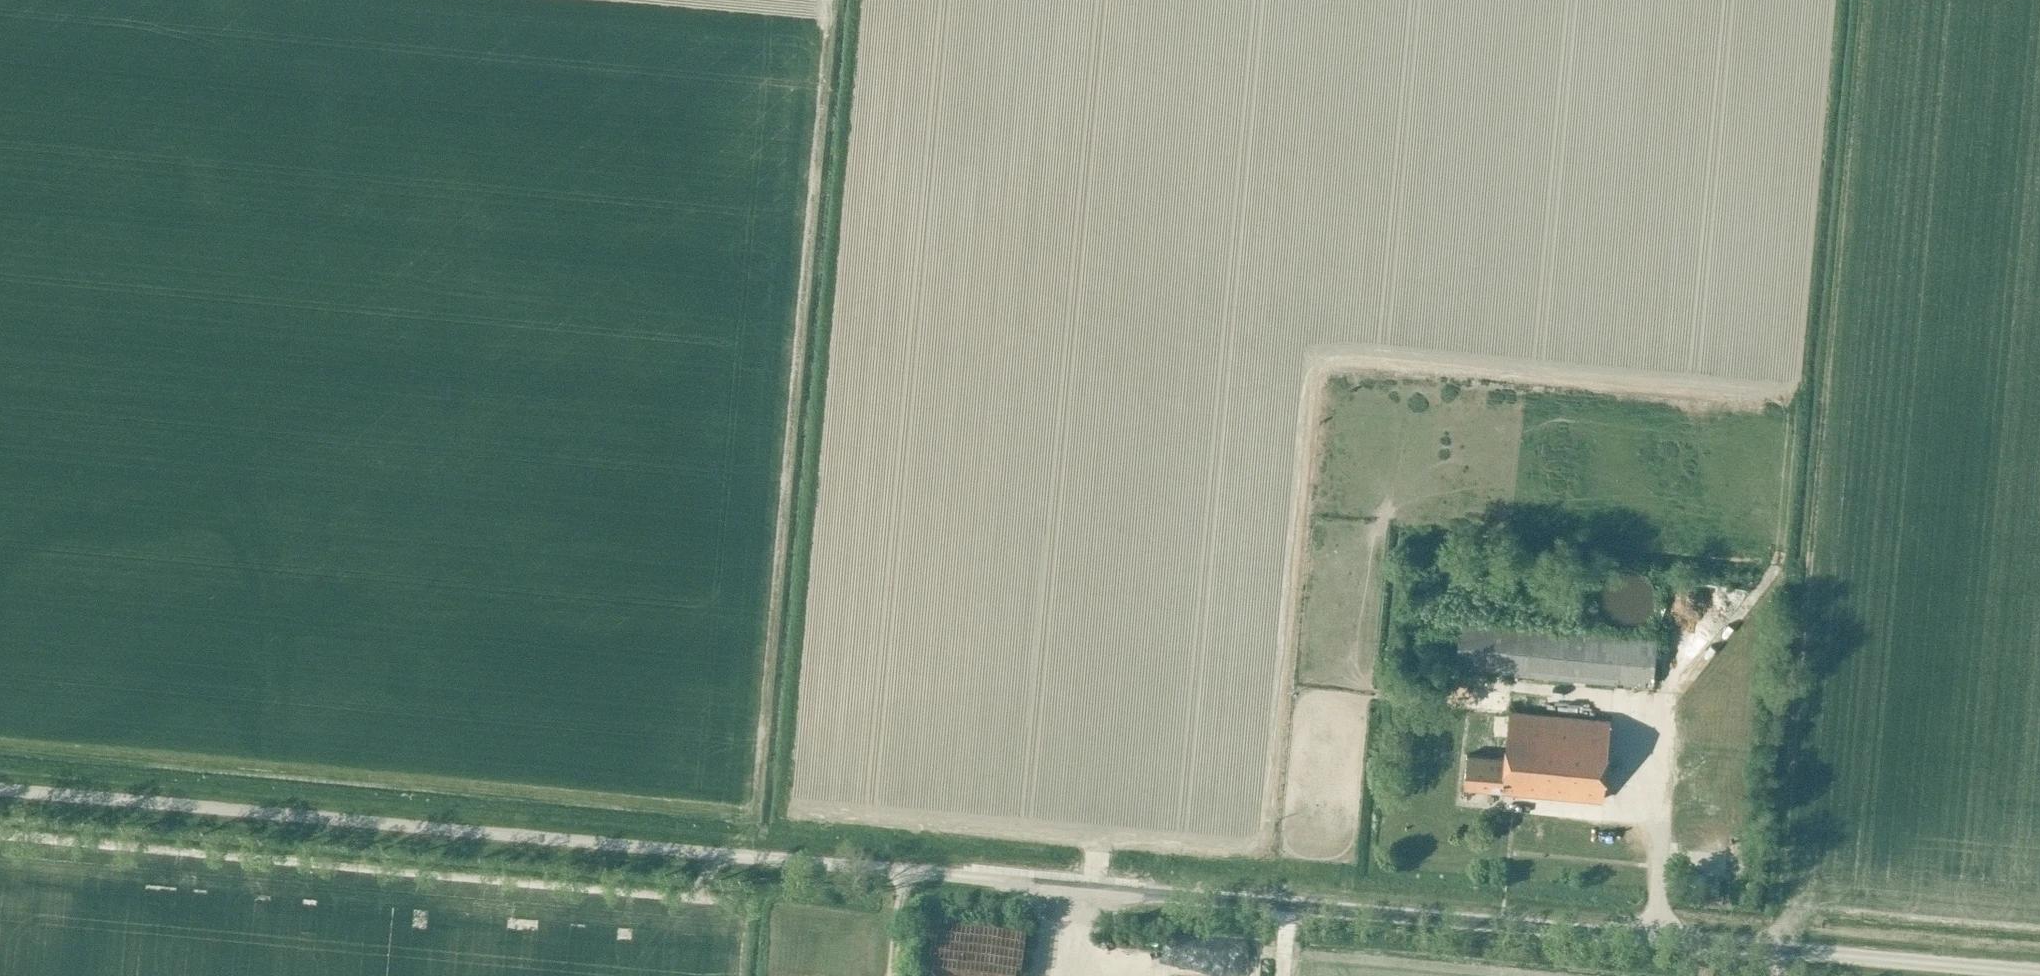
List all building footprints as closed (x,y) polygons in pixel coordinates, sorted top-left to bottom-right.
[(1458,670),(1654,685),(1659,637),(1462,618),(1458,670)] [(1467,754),(1464,785),(1466,785),(1603,798),(1611,721),(1562,716),(1539,714),(1510,711),(1506,758),(1467,754)] [(1195,952),(1173,951),(1173,962),(1195,962),(1195,952)]
